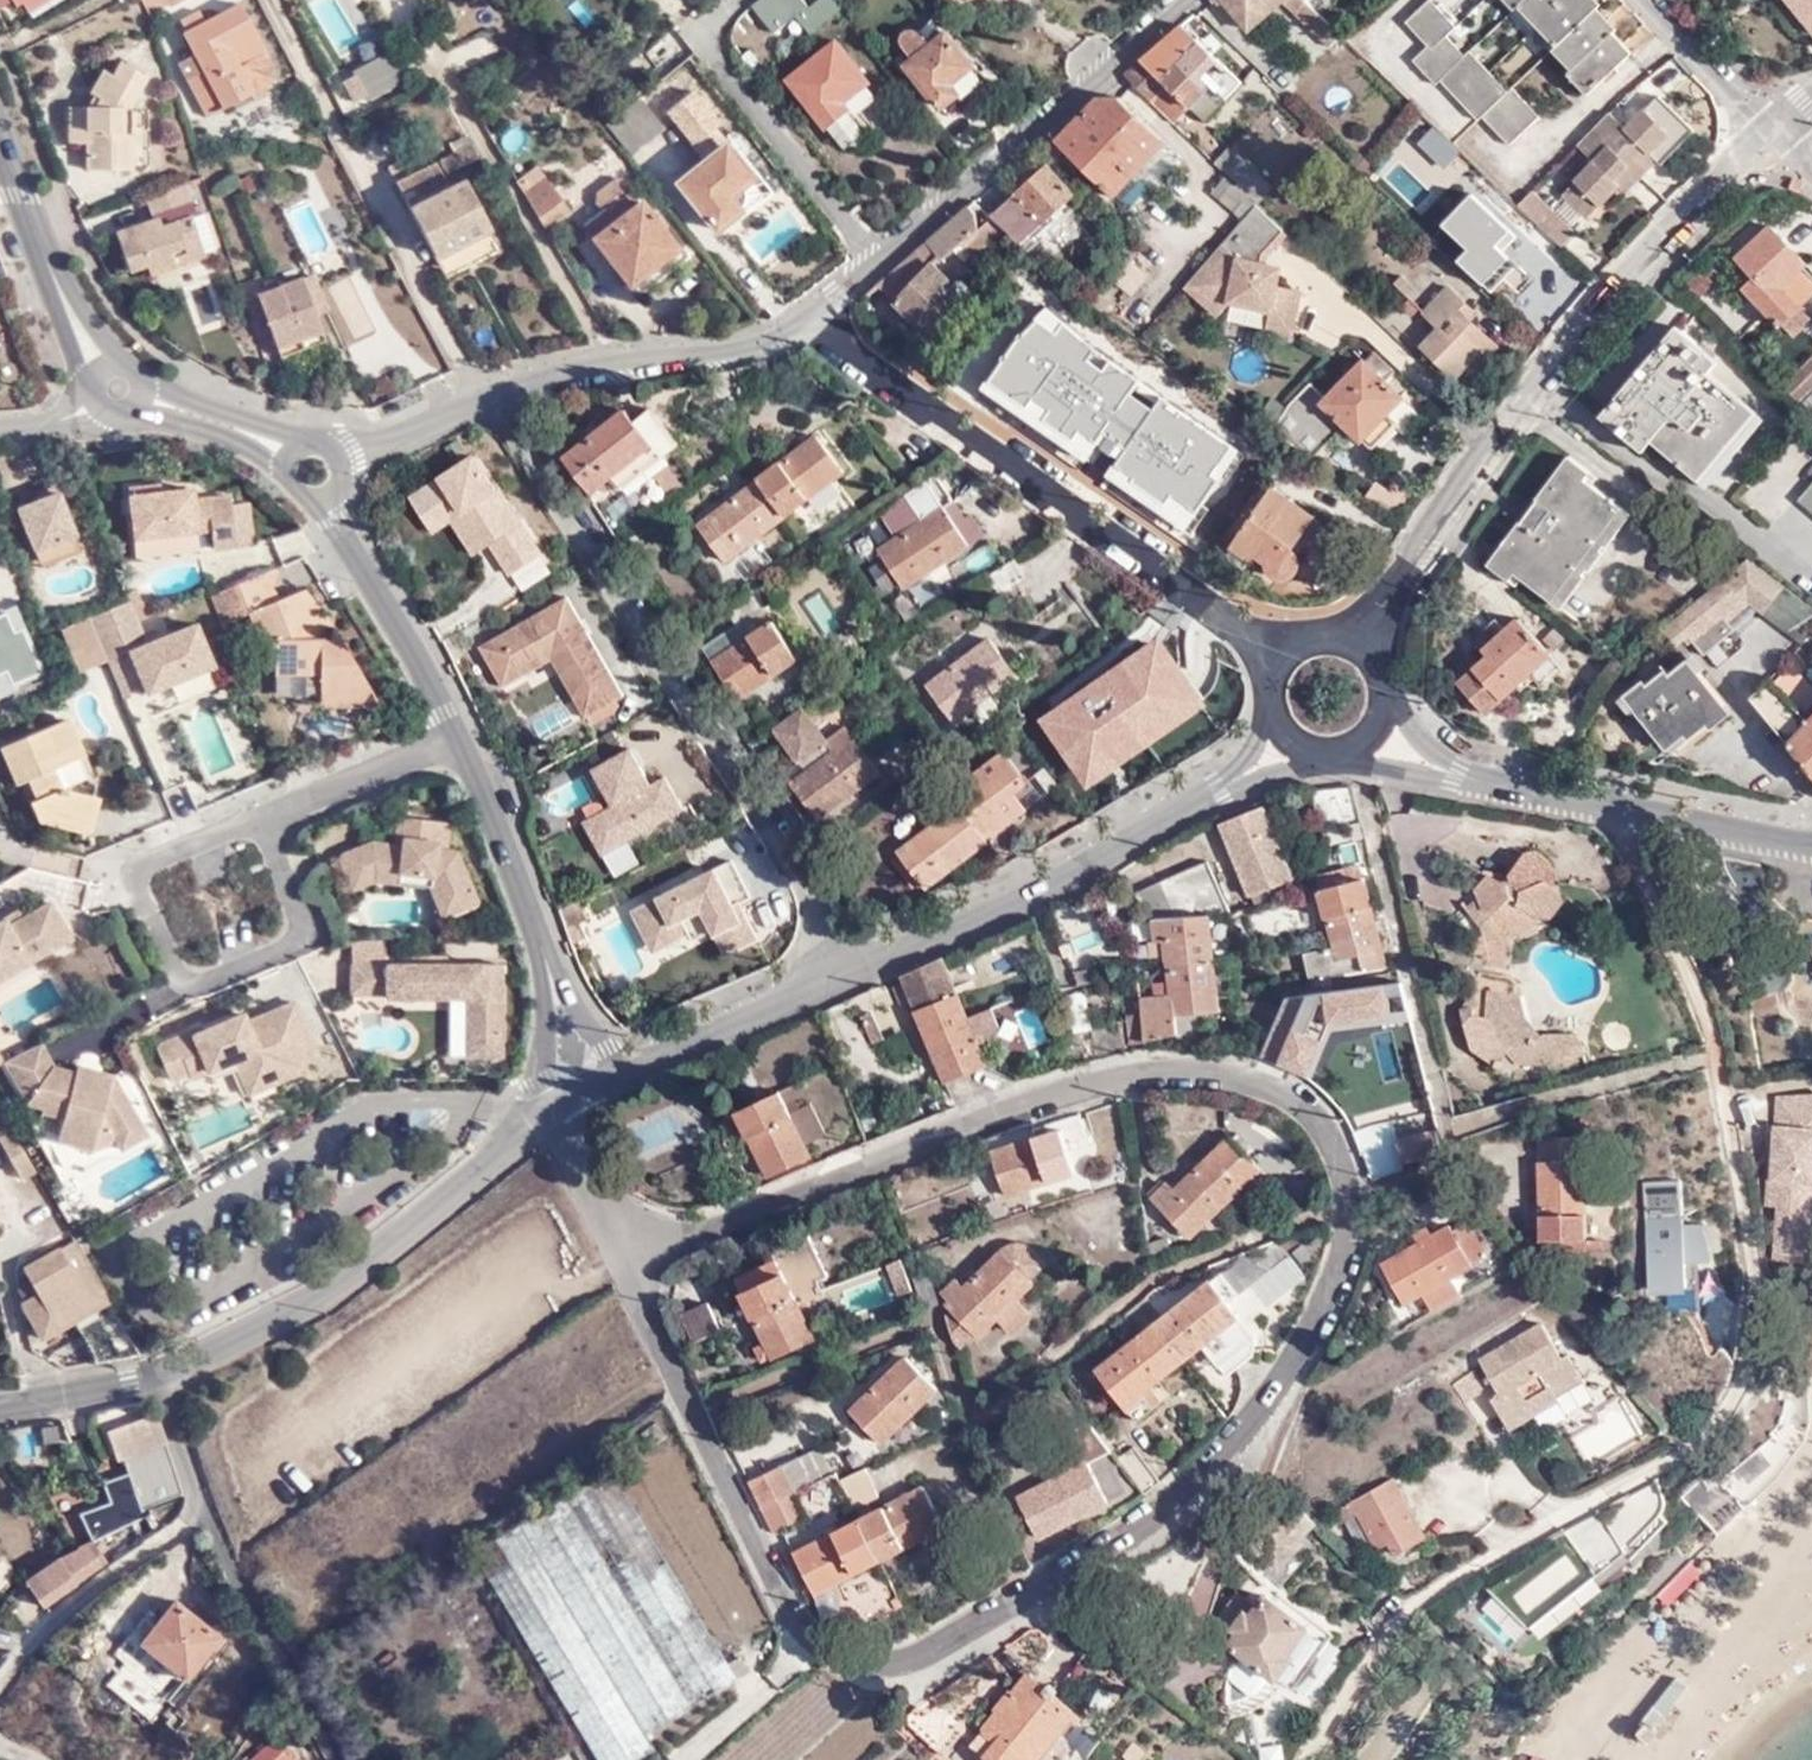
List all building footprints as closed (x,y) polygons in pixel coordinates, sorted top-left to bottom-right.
[(13,4),(16,9),(21,6),(28,18),(55,0),(0,0),(0,12),(13,4)] [(150,14),(177,0),(142,0),(150,14)] [(772,39),(809,10),(802,0),(760,0),(748,9),(772,39)] [(829,0),(808,0),(807,0),(820,18),(835,7),(829,0)] [(1248,30),(1281,2),(1328,48),(1341,36),(1304,0),(1223,0),(1248,30)] [(1427,45),(1431,49),(1444,36),(1455,25),(1430,0),(1427,0),(1406,22),(1427,45)] [(1518,5),(1513,0),(1505,0),(1513,9),(1518,5)] [(1565,0),(1523,0),(1518,5),(1537,25),(1565,0)] [(1591,11),(1581,0),(1565,0),(1537,25),(1556,45),(1591,11)] [(1600,4),(1596,0),(1581,0),(1591,11),(1596,7),(1600,4)] [(1811,26),(1811,0),(1791,0),(1811,26)] [(204,71),(188,80),(208,116),(257,90),(267,83),(270,75),(269,61),(238,4),(205,24),(199,12),(181,21),(188,32),(185,35),(194,53),(204,71)] [(1615,28),(1596,7),(1591,11),(1611,32),(1615,28)] [(1611,32),(1591,11),(1556,45),(1575,66),(1611,32)] [(1182,24),(1141,59),(1161,77),(1179,59),(1197,39),(1182,24)] [(1528,34),(1546,55),(1551,50),(1556,45),(1537,25),(1528,34)] [(955,85),(974,68),(947,34),(931,48),(917,29),(912,29),(905,30),(901,34),(901,44),(915,62),(908,66),(942,109),(961,94),(955,85)] [(1630,53),(1611,32),(1575,66),(1595,87),(1630,53)] [(1434,84),(1439,79),(1464,56),(1444,36),(1431,49),(1427,45),(1412,59),(1434,84)] [(1197,39),(1179,59),(1207,87),(1211,83),(1226,97),(1240,82),(1197,39)] [(829,128),(849,112),(852,110),(846,102),(869,84),(837,43),(790,80),(828,128),(829,128)] [(1556,45),(1551,50),(1570,71),(1575,66),(1556,45)] [(407,79),(392,51),(355,71),(369,99),(407,79)] [(1439,79),(1458,99),(1488,72),(1469,51),(1464,56),(1439,79)] [(180,61),(188,80),(204,71),(194,53),(180,61)] [(89,86),(92,89),(82,105),(80,107),(82,144),(84,170),(127,167),(124,104),(145,72),(120,56),(112,70),(103,64),(89,86)] [(1141,59),(1125,73),(1152,101),(1168,83),(1190,105),(1199,95),(1207,87),(1179,59),(1161,77),(1141,59)] [(1595,87),(1575,66),(1570,71),(1567,73),(1586,94),(1595,87)] [(984,80),(974,68),(955,85),(961,94),(963,97),(984,80)] [(1458,99),(1478,119),(1482,115),(1507,91),(1488,72),(1458,99)] [(1207,87),(1199,95),(1215,111),(1223,102),(1222,101),(1207,87)] [(1507,91),(1482,115),(1509,144),(1538,117),(1511,88),(1507,91)] [(1100,97),(1057,141),(1062,146),(1105,188),(1100,194),(1106,200),(1113,194),(1114,197),(1166,141),(1121,98),(1100,97)] [(663,126),(640,99),(609,124),(631,152),(663,126)] [(67,144),(82,144),(80,107),(65,106),(67,144)] [(1646,149),(1656,160),(1681,137),(1650,106),(1641,116),(1660,136),(1646,149)] [(699,137),(715,123),(710,116),(712,114),(709,110),(705,108),(697,110),(684,121),(691,131),(693,130),(699,137)] [(866,133),(849,112),(829,128),(845,149),(851,145),(853,136),(861,138),(866,133)] [(1594,128),(1640,176),(1656,160),(1646,149),(1660,136),(1641,116),(1623,132),(1606,117),(1594,128)] [(1624,192),(1640,176),(1594,128),(1576,145),(1592,161),(1574,179),(1598,203),(1617,186),(1624,192)] [(478,158),(465,135),(436,152),(449,173),(478,158)] [(859,147),(861,138),(853,136),(851,145),(859,147)] [(729,196),(739,209),(768,185),(732,139),(724,146),(750,177),(729,196)] [(1057,141),(1051,147),(1056,152),(1062,146),(1057,141)] [(715,228),(739,209),(729,196),(750,177),(724,146),(679,183),(715,228)] [(1229,146),(1215,161),(1256,202),(1273,187),(1229,146)] [(427,166),(420,151),(390,167),(436,256),(487,229),(463,181),(449,188),(436,162),(427,166)] [(1075,192),(1048,164),(1016,194),(1042,222),(1075,192)] [(1212,190),(1243,217),(1255,203),(1225,176),(1212,190)] [(546,178),(524,194),(544,229),(569,208),(546,178)] [(593,212),(628,185),(626,182),(617,179),(591,200),(591,209),(593,212)] [(1585,216),(1598,203),(1574,179),(1560,192),(1585,216)] [(186,184),(143,199),(150,219),(115,232),(129,274),(146,268),(149,279),(207,257),(206,254),(218,248),(205,211),(197,214),(186,184)] [(677,248),(628,185),(593,212),(597,217),(584,227),(630,285),(677,248)] [(1605,210),(1624,192),(1617,186),(1598,203),(1605,210)] [(1018,217),(987,192),(975,203),(992,218),(1007,231),(1018,217)] [(1515,237),(1472,194),(1443,224),(1470,249),(1460,260),(1492,290),(1517,263),(1502,249),(1515,237)] [(1521,210),(1565,252),(1580,236),(1538,194),(1521,210)] [(974,257),(1007,231),(992,218),(980,228),(975,212),(970,208),(945,229),(879,285),(928,334),(969,291),(970,285),(963,281),(957,285),(934,263),(939,256),(943,257),(962,242),(974,257)] [(1783,322),(1800,306),(1811,294),(1811,285),(1798,271),(1806,263),(1770,224),(1736,256),(1754,277),(1744,287),(1779,325),(1783,322)] [(1150,243),(1165,256),(1172,248),(1157,235),(1150,243)] [(1147,240),(1111,279),(1129,296),(1165,256),(1150,243),(1147,240)] [(1232,255),(1220,244),(1182,287),(1213,314),(1221,307),(1223,299),(1267,310),(1263,327),(1290,333),(1300,292),(1275,286),(1279,265),(1232,255)] [(1722,275),(1708,261),(1686,283),(1699,297),(1722,275)] [(314,313),(328,309),(312,274),(301,278),(314,313)] [(279,287),(303,344),(323,337),(314,313),(301,278),(279,287)] [(279,354),(303,344),(279,287),(258,295),(271,330),(279,354)] [(1454,376),(1463,367),(1490,340),(1466,314),(1472,308),(1451,289),(1426,314),(1441,328),(1423,346),(1454,376)] [(244,300),(256,335),(271,330),(258,295),(244,300)] [(1424,313),(1410,298),(1401,306),(1417,321),(1424,313)] [(1044,306),(985,388),(1191,535),(1250,452),(1044,306)] [(1783,322),(1796,336),(1811,321),(1811,318),(1800,306),(1783,322)] [(1625,402),(1617,396),(1601,415),(1642,450),(1652,439),(1700,479),(1754,410),(1708,371),(1717,360),(1675,326),(1659,346),(1666,352),(1625,402)] [(1490,340),(1463,367),(1468,373),(1496,345),(1490,340)] [(1659,346),(1617,396),(1625,402),(1666,352),(1659,346)] [(1386,416),(1402,398),(1385,381),(1394,370),(1375,352),(1366,362),(1363,360),(1322,403),(1324,405),(1312,416),(1331,436),(1343,424),(1360,441),(1364,439),(1372,447),(1394,424),(1386,416)] [(1811,385),(1811,355),(1782,384),(1797,400),(1811,385)] [(755,381),(769,370),(767,362),(750,366),(751,368),(755,381)] [(740,383),(755,381),(751,368),(737,372),(740,383)] [(1802,401),(1811,411),(1811,391),(1802,401)] [(1410,407),(1402,398),(1386,416),(1394,424),(1410,407)] [(653,443),(636,422),(626,408),(564,458),(591,492),(615,474),(653,443)] [(652,409),(636,422),(653,443),(615,474),(625,485),(677,444),(652,409)] [(1754,410),(1700,479),(1708,486),(1763,418),(1754,410)] [(817,435),(758,480),(785,516),(845,470),(817,435)] [(412,496),(429,522),(454,505),(482,549),(492,543),(512,572),(540,553),(510,506),(507,509),(474,456),(412,496)] [(1518,522),(1488,563),(1509,578),(1514,572),(1551,599),(1620,506),(1584,479),(1590,472),(1567,456),(1537,497),(1539,499),(1520,524),(1518,522)] [(785,516),(758,480),(698,526),(725,562),(785,516)] [(1797,499),(1811,511),(1811,482),(1797,499)] [(133,536),(198,527),(211,526),(214,545),(237,543),(236,537),(251,535),(247,504),(233,504),(231,494),(194,498),(193,488),(161,492),(160,484),(130,488),(131,494),(128,495),(133,536)] [(975,504),(985,489),(977,484),(968,499),(975,504)] [(1238,541),(1256,554),(1269,562),(1269,569),(1273,576),(1280,579),(1286,579),(1292,576),(1296,572),(1300,563),(1296,554),(1290,549),(1313,515),(1272,487),(1238,541)] [(22,515),(14,517),(31,559),(80,539),(60,492),(19,509),(22,515)] [(454,505),(429,522),(435,532),(450,523),(472,555),(482,549),(454,505)] [(1630,513),(1620,506),(1551,599),(1560,606),(1630,513)] [(905,588),(969,545),(943,507),(879,550),(905,588)] [(200,542),(198,527),(133,536),(135,551),(200,542)] [(84,551),(80,539),(31,559),(36,570),(84,551)] [(1251,561),(1256,554),(1238,541),(1232,548),(1251,561)] [(1661,629),(1675,645),(1687,636),(1703,655),(1731,631),(1724,622),(1748,602),(1799,639),(1811,623),(1811,606),(1747,557),(1661,629)] [(262,573),(248,579),(260,607),(280,599),(262,573)] [(248,579),(210,595),(222,622),(247,611),(259,638),(275,639),(274,674),(336,675),(336,705),(377,705),(337,635),(326,635),(324,631),(303,588),(280,599),(260,607),(248,579)] [(333,628),(303,588),(324,631),(333,628)] [(503,685),(528,671),(525,662),(556,643),(576,678),(568,683),(585,714),(624,691),(568,593),(480,644),(503,685)] [(122,598),(81,616),(97,655),(118,647),(133,684),(135,687),(202,660),(187,621),(139,640),(132,624),(122,598)] [(173,619),(169,609),(161,613),(165,622),(173,619)] [(751,615),(739,624),(703,648),(712,662),(761,630),(751,615)] [(1559,663),(1518,618),(1482,648),(1488,656),(1459,682),(1486,712),(1529,673),(1539,682),(1559,663)] [(761,630),(712,662),(738,700),(799,659),(774,621),(761,630)] [(1155,637),(1034,721),(1084,792),(1205,708),(1155,637)] [(954,721),(1016,675),(989,638),(927,685),(954,721)] [(525,662),(528,671),(553,657),(568,683),(576,678),(556,643),(525,662)] [(97,655),(113,692),(133,684),(118,647),(97,655)] [(1689,658),(1700,673),(1705,667),(1694,654),(1689,658)] [(1708,724),(1727,708),(1700,673),(1689,658),(1670,673),(1667,669),(1646,685),(1642,680),(1623,696),(1634,710),(1663,745),(1682,729),(1686,733),(1704,719),(1708,724)] [(1776,684),(1802,708),(1811,697),(1811,687),(1792,667),(1776,684)] [(336,675),(274,674),(273,693),(283,693),(319,693),(319,705),(336,705),(336,675)] [(1802,708),(1776,684),(1769,677),(1751,698),(1811,769),(1811,718),(1802,708)] [(1634,710),(1623,696),(1617,700),(1628,714),(1634,710)] [(796,760),(824,740),(800,705),(771,724),(796,760)] [(1731,712),(1727,708),(1708,724),(1712,728),(1731,712)] [(71,716),(0,744),(0,749),(13,781),(26,776),(35,798),(29,800),(37,819),(85,831),(91,828),(98,796),(93,794),(96,782),(88,779),(79,755),(86,751),(71,716)] [(1690,738),(1708,724),(1704,719),(1686,733),(1690,738)] [(1666,749),(1686,733),(1682,729),(1663,745),(1666,749)] [(818,817),(879,771),(854,737),(792,783),(818,817)] [(682,807),(665,776),(652,782),(632,747),(595,768),(615,803),(585,821),(602,853),(682,807)] [(1005,753),(959,787),(968,800),(959,807),(984,839),(1024,807),(1013,791),(1026,780),(1005,753)] [(1063,786),(1051,771),(1041,778),(1054,794),(1063,786)] [(1362,822),(1353,787),(1314,790),(1322,824),(1362,822)] [(925,887),(986,841),(984,839),(959,807),(891,859),(913,887),(920,881),(925,887)] [(1251,897),(1292,881),(1263,808),(1222,824),(1251,897)] [(398,846),(401,819),(392,817),(390,844),(398,846)] [(445,824),(401,819),(398,846),(390,844),(370,841),(339,854),(351,886),(373,878),(397,880),(399,871),(414,873),(430,875),(429,885),(437,903),(470,890),(454,850),(443,847),(445,824)] [(1477,891),(1478,900),(1483,910),(1473,921),(1481,931),(1488,957),(1484,966),(1506,969),(1507,958),(1506,958),(1507,943),(1530,925),(1535,918),(1550,918),(1563,901),(1560,893),(1553,888),(1552,863),(1538,855),(1522,857),(1510,876),(1510,882),(1498,883),(1489,878),(1477,891)] [(634,910),(648,937),(672,925),(679,940),(691,933),(694,938),(712,929),(726,952),(758,936),(741,901),(752,895),(734,860),(634,910)] [(1205,864),(1154,886),(1174,918),(1209,914),(1226,912),(1205,864)] [(1321,890),(1364,879),(1361,865),(1318,875),(1321,890)] [(1347,914),(1371,907),(1364,879),(1321,890),(1332,938),(1351,934),(1347,914)] [(1254,906),(1296,890),(1292,881),(1251,897),(1254,906)] [(1154,886),(1135,897),(1157,919),(1174,918),(1154,886)] [(475,901),(470,890),(437,903),(442,915),(475,901)] [(1483,910),(1478,900),(1467,912),(1473,921),(1483,910)] [(68,934),(50,902),(11,925),(6,917),(0,921),(0,975),(68,934)] [(1385,968),(1371,907),(1347,914),(1351,934),(1332,938),(1334,950),(1307,957),(1311,976),(1360,973),(1385,968)] [(1174,918),(1157,919),(1158,941),(1159,941),(1166,941),(1168,964),(1213,958),(1209,914),(1174,918)] [(1795,918),(1795,992),(1811,992),(1811,918),(1795,918)] [(672,925),(648,937),(655,951),(679,940),(672,925)] [(1159,941),(1161,964),(1168,964),(1166,941),(1159,941)] [(1254,951),(1254,942),(1237,944),(1238,954),(1254,951)] [(967,1020),(944,958),(902,976),(904,979),(944,1084),(986,1068),(977,1045),(1004,1035),(993,1010),(967,1020)] [(1215,980),(1213,958),(1168,964),(1170,984),(1215,980)] [(501,965),(349,964),(349,990),(387,991),(387,996),(468,997),(467,1055),(500,1056),(501,965)] [(1574,1036),(1543,1037),(1532,1039),(1518,1021),(1515,1002),(1516,994),(1516,985),(1511,977),(1483,973),(1461,1010),(1471,1051),(1498,1068),(1505,1052),(1515,1065),(1550,1064),(1583,1056),(1583,1047),(1574,1036)] [(1218,1012),(1215,980),(1170,984),(1171,996),(1141,998),(1141,1014),(1129,1015),(1129,1019),(1130,1042),(1152,1040),(1178,1034),(1179,1038),(1202,1035),(1201,1014),(1218,1012)] [(1409,1025),(1399,983),(1283,998),(1257,1061),(1308,1081),(1330,1034),(1409,1025)] [(863,1012),(878,1004),(872,994),(857,1001),(863,1012)] [(1532,1039),(1543,1037),(1529,1019),(1523,994),(1516,994),(1515,1002),(1518,1021),(1532,1039)] [(235,1057),(238,1064),(250,1091),(297,1071),(294,1063),(318,1052),(295,999),(249,1017),(246,1011),(203,1029),(201,1024),(158,1042),(172,1079),(191,1070),(193,1075),(210,1068),(235,1057)] [(1019,1018),(1030,1045),(1045,1039),(1034,1012),(1019,1018)] [(39,1043),(5,1061),(25,1100),(38,1103),(38,1109),(63,1115),(58,1137),(92,1145),(113,1134),(120,1146),(143,1132),(111,1075),(78,1064),(75,1071),(66,1069),(51,1064),(39,1043)] [(213,1076),(238,1064),(235,1057),(210,1068),(213,1076)] [(1811,1092),(1765,1100),(1774,1110),(1780,1134),(1780,1168),(1777,1168),(1777,1180),(1784,1181),(1780,1263),(1808,1264),(1811,1198),(1811,1089),(1811,1092)] [(770,1178),(811,1157),(780,1092),(738,1111),(770,1178)] [(674,1117),(631,1127),(637,1153),(680,1143),(674,1117)] [(1036,1137),(1034,1129),(1032,1125),(982,1142),(987,1155),(991,1154),(1005,1196),(1075,1173),(1062,1129),(1036,1137)] [(1442,1153),(1437,1132),(1399,1141),(1403,1162),(1442,1153)] [(37,1171),(16,1133),(2,1141),(23,1180),(37,1171)] [(1563,1240),(1587,1239),(1584,1136),(1540,1137),(1542,1241),(1563,1240)] [(1167,1183),(1151,1198),(1189,1238),(1261,1171),(1230,1137),(1173,1190),(1167,1183)] [(1313,1177),(1305,1164),(1293,1169),(1300,1183),(1313,1177)] [(1146,1193),(1151,1198),(1167,1183),(1161,1178),(1146,1193)] [(1684,1178),(1643,1181),(1650,1295),(1691,1293),(1689,1265),(1711,1264),(1700,1224),(1687,1225),(1684,1178)] [(1451,1225),(1433,1236),(1421,1243),(1383,1265),(1406,1303),(1425,1292),(1434,1310),(1461,1294),(1452,1277),(1488,1255),(1468,1223),(1454,1230),(1451,1225)] [(1421,1243),(1433,1236),(1429,1229),(1417,1235),(1421,1243)] [(736,1276),(766,1342),(772,1357),(773,1360),(822,1337),(818,1326),(810,1329),(800,1307),(826,1296),(819,1280),(827,1277),(809,1236),(772,1253),(773,1258),(736,1276)] [(1171,1251),(1166,1238),(1149,1246),(1155,1258),(1171,1251)] [(1602,1238),(1587,1239),(1563,1240),(1563,1248),(1602,1248),(1602,1238)] [(98,1365),(143,1357),(76,1239),(24,1268),(38,1293),(24,1303),(42,1337),(74,1320),(98,1365)] [(946,1318),(953,1338),(960,1347),(974,1334),(978,1338),(997,1319),(1009,1330),(1028,1313),(1016,1300),(1035,1282),(1031,1277),(1047,1261),(1035,1251),(1027,1246),(1016,1246),(1006,1248),(995,1258),(964,1287),(954,1280),(941,1292),(947,1306),(945,1308),(948,1316),(946,1318)] [(900,1291),(911,1286),(903,1258),(890,1263),(900,1291)] [(947,1306),(941,1292),(934,1275),(914,1283),(923,1312),(941,1306),(946,1318),(948,1316),(945,1308),(947,1306)] [(1137,1303),(1182,1361),(1212,1338),(1234,1368),(1252,1354),(1229,1326),(1240,1317),(1211,1281),(1163,1319),(1146,1296),(1137,1303)] [(720,1329),(707,1301),(683,1313),(696,1340),(720,1329)] [(1142,1392),(1182,1361),(1137,1303),(1125,1312),(1143,1334),(1097,1370),(1136,1420),(1154,1407),(1142,1392)] [(1541,1321),(1519,1335),(1525,1346),(1486,1368),(1502,1396),(1493,1401),(1508,1430),(1558,1400),(1555,1395),(1582,1378),(1569,1357),(1564,1359),(1541,1321)] [(1525,1346),(1519,1335),(1480,1358),(1486,1368),(1525,1346)] [(772,1357),(766,1342),(756,1347),(762,1361),(772,1357)] [(882,1443),(937,1390),(905,1357),(851,1410),(882,1443)] [(1799,1367),(1788,1399),(1784,1398),(1778,1418),(1785,1421),(1772,1433),(1775,1435),(1722,1481),(1746,1509),(1777,1477),(1806,1438),(1810,1424),(1809,1410),(1806,1397),(1811,1384),(1811,1375),(1799,1367)] [(181,1494),(156,1408),(113,1420),(122,1450),(120,1451),(127,1474),(134,1497),(137,1509),(181,1494)] [(1094,1426),(1107,1443),(1115,1436),(1102,1420),(1094,1426)] [(656,1450),(672,1440),(662,1424),(646,1434),(656,1450)] [(1072,1450),(1091,1462),(1104,1443),(1085,1430),(1072,1450)] [(16,1456),(55,1450),(52,1432),(7,1439),(9,1458),(16,1456)] [(1117,1457),(1144,1492),(1160,1480),(1135,1447),(1117,1457)] [(57,1464),(55,1450),(16,1456),(19,1469),(57,1464)] [(816,1452),(749,1482),(761,1508),(795,1494),(830,1480),(816,1452)] [(1038,1537),(1109,1501),(1088,1461),(1017,1498),(1038,1537)] [(728,1665),(609,1467),(472,1547),(599,1759),(630,1759),(658,1743),(651,1732),(738,1681),(728,1665)] [(873,1481),(868,1470),(852,1477),(856,1489),(873,1481)] [(134,1497),(127,1474),(113,1478),(119,1501),(134,1497)] [(1396,1553),(1426,1537),(1394,1479),(1336,1510),(1342,1522),(1356,1515),(1376,1549),(1390,1542),(1396,1553)] [(860,1519),(880,1560),(944,1526),(923,1486),(860,1519)] [(1658,1487),(1604,1511),(1620,1548),(1674,1524),(1658,1487)] [(795,1494),(761,1508),(773,1532),(805,1516),(795,1494)] [(149,1515),(147,1509),(125,1518),(128,1525),(149,1515)] [(118,1520),(121,1528),(128,1525),(125,1518),(118,1520)] [(828,1586),(880,1560),(860,1519),(795,1552),(815,1593),(828,1586)] [(46,1600),(111,1556),(91,1528),(27,1573),(46,1600)] [(1601,1580),(1564,1534),(1492,1592),(1530,1638),(1601,1580)] [(1659,1593),(1690,1563),(1677,1549),(1646,1579),(1659,1593)] [(15,1572),(0,1553),(0,1589),(15,1572)] [(837,1606),(828,1586),(815,1593),(825,1612),(837,1606)] [(1230,1642),(1293,1689),(1331,1636),(1332,1634),(1270,1589),(1251,1614),(1246,1610),(1235,1625),(1229,1620),(1213,1640),(1224,1649),(1230,1642)] [(172,1696),(218,1638),(174,1602),(141,1643),(150,1650),(137,1667),(172,1696)] [(1331,1636),(1293,1689),(1302,1696),(1316,1677),(1319,1679),(1343,1645),(1331,1636)] [(741,1656),(728,1665),(738,1681),(751,1672),(741,1656)] [(1014,1692),(1015,1694),(1002,1711),(999,1709),(984,1729),(1000,1742),(990,1753),(998,1759),(1033,1759),(1055,1733),(1062,1734),(1079,1713),(1029,1673),(1014,1692)] [(1015,1694),(1014,1692),(1011,1689),(997,1707),(999,1709),(1002,1711),(1015,1694)] [(932,1743),(958,1718),(937,1695),(906,1718),(932,1743)] [(985,1756),(990,1753),(1000,1742),(984,1729),(972,1744),(985,1756)] [(295,1759),(276,1738),(252,1759),(295,1759)] [(1260,1759),(1284,1759),(1282,1746),(1259,1749),(1260,1759)]
